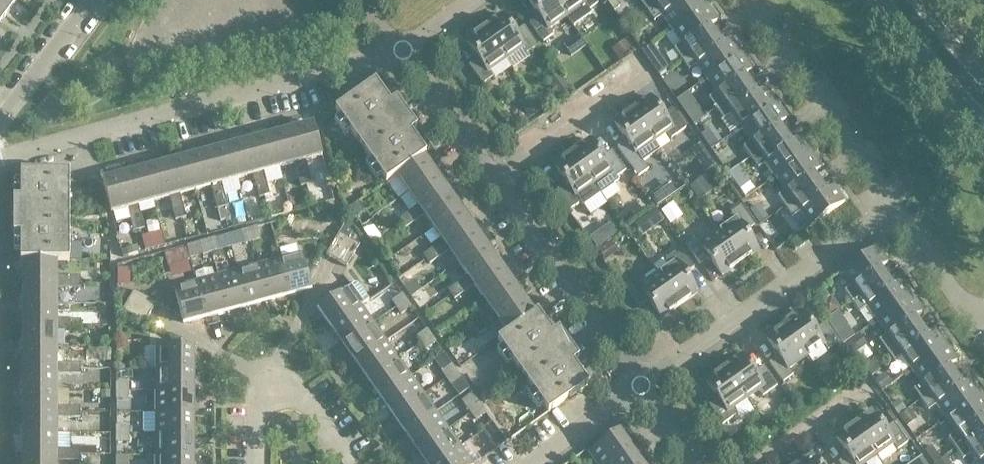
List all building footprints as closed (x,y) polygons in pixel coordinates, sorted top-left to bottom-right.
[(5,16),(4,15),(16,0),(0,0),(0,13),(5,16)] [(554,0),(527,0),(538,16),(529,22),(543,42),(553,35),(549,29),(566,16),(554,0)] [(566,16),(573,26),(591,14),(589,10),(598,3),(596,0),(554,0),(566,16)] [(614,11),(620,7),(615,0),(613,0),(609,3),(614,11)] [(646,10),(661,0),(639,0),(646,10)] [(646,10),(654,21),(662,16),(670,28),(672,29),(706,5),(702,0),(661,0),(646,10)] [(717,21),(706,5),(672,29),(670,28),(663,33),(666,36),(673,31),(681,43),(674,49),(681,59),(711,39),(704,30),(717,21)] [(501,15),(483,27),(506,59),(523,47),(527,53),(537,46),(524,26),(514,33),(501,15)] [(506,59),(483,27),(465,40),(478,58),(469,65),(482,84),(493,77),(488,71),(506,59)] [(578,36),(563,46),(571,56),(585,46),(578,36)] [(717,48),(711,39),(681,59),(689,70),(696,65),(705,77),(706,78),(740,54),(730,39),(717,48)] [(625,41),(611,51),(618,62),(632,52),(625,41)] [(751,70),(740,54),(706,78),(705,77),(698,82),(700,85),(707,80),(716,92),(708,98),(716,109),(745,88),(739,79),(751,70)] [(558,73),(547,81),(560,99),(571,91),(558,73)] [(390,104),(374,82),(335,110),(360,146),(406,114),(396,100),(390,104)] [(752,97),(745,88),(716,109),(723,119),(731,114),(740,126),(741,128),(775,103),(764,88),(752,97)] [(650,97),(632,110),(654,141),(665,134),(671,138),(686,128),(672,108),(663,115),(650,97)] [(786,119),(775,103),(741,128),(740,126),(732,131),(735,134),(742,129),(751,141),(743,147),(750,158),(780,137),(773,128),(786,119)] [(534,104),(523,111),(529,120),(540,112),(534,104)] [(632,110),(614,122),(626,140),(617,147),(638,177),(648,169),(644,163),(661,151),(654,141),(632,110)] [(416,129),(406,114),(360,146),(386,183),(396,175),(423,155),(423,156),(425,155),(410,133),(416,129)] [(313,124),(291,129),(300,162),(294,163),(298,175),(309,172),(305,160),(322,156),(313,124)] [(300,162),(291,129),(270,135),(279,167),(294,163),(300,162)] [(279,167),(270,135),(250,141),(258,173),(253,174),(256,186),(267,183),(264,171),(279,167)] [(786,146),(780,137),(750,158),(758,168),(765,163),(774,175),(775,177),(810,152),(799,137),(786,146)] [(589,139),(571,152),(600,194),(618,182),(615,178),(625,171),(611,151),(602,158),(589,139)] [(258,173),(250,141),(228,146),(237,179),(253,174),(258,173)] [(700,144),(690,151),(705,173),(715,165),(700,144)] [(237,179),(228,146),(207,152),(216,184),(211,186),(214,197),(225,194),(222,183),(237,179)] [(216,184),(207,152),(187,158),(195,190),(211,186),(216,184)] [(571,152),(553,165),(566,183),(557,190),(570,209),(581,202),(583,206),(600,194),(571,152)] [(821,168),(810,152),(775,177),(774,175),(767,180),(769,183),(776,178),(785,190),(777,196),(785,207),(814,186),(808,177),(821,168)] [(396,175),(408,192),(435,173),(423,156),(423,155),(396,175)] [(195,190),(187,158),(166,163),(174,195),(169,197),(172,208),(183,206),(180,194),(195,190)] [(174,195),(166,163),(145,169),(153,201),(169,197),(174,195)] [(153,201),(145,169),(124,174),(133,207),(127,208),(130,220),(141,217),(138,205),(153,201)] [(20,172),(20,182),(20,199),(13,199),(13,217),(69,217),(69,173),(20,172)] [(312,183),(309,172),(298,175),(301,186),(312,183)] [(448,191),(435,173),(408,192),(417,205),(421,210),(448,191)] [(133,207),(124,174),(102,180),(111,212),(127,208),(133,207)] [(702,179),(688,188),(696,200),(709,190),(702,179)] [(270,195),(267,183),(256,186),(259,198),(270,195)] [(821,195),(814,186),(785,207),(792,217),(800,212),(808,223),(805,225),(807,228),(844,202),(833,186),(821,195)] [(660,189),(650,196),(657,206),(667,199),(660,189)] [(460,208),(448,191),(421,210),(417,205),(408,212),(414,222),(424,215),(433,228),(460,208)] [(228,206),(225,194),(214,197),(217,209),(228,206)] [(365,210),(358,201),(348,208),(355,217),(365,210)] [(672,203),(660,212),(669,225),(681,217),(672,203)] [(186,217),(183,206),(172,208),(175,220),(186,217)] [(735,219),(717,231),(740,263),(758,250),(745,232),(754,225),(741,206),(730,213),(735,219)] [(473,226),(460,208),(433,228),(442,241),(445,245),(473,226)] [(760,208),(752,214),(759,224),(767,218),(760,208)] [(628,209),(617,217),(623,226),(634,218),(628,209)] [(656,210),(645,218),(653,230),(664,222),(656,210)] [(414,222),(408,212),(398,219),(404,228),(414,222)] [(69,217),(13,217),(13,234),(20,234),(20,261),(23,261),(23,260),(56,260),(56,261),(69,261),(69,217)] [(144,228),(141,217),(130,220),(133,231),(144,228)] [(485,244),(473,226),(445,245),(442,241),(432,248),(439,257),(449,250),(458,263),(485,244)] [(257,228),(249,230),(252,241),(260,239),(257,228)] [(252,241),(249,230),(241,232),(244,244),(252,241)] [(599,231),(589,238),(596,248),(607,241),(599,231)] [(740,263),(717,231),(700,243),(696,237),(686,245),(699,264),(709,258),(722,276),(740,263)] [(326,255),(336,261),(349,239),(339,233),(326,255)] [(789,243),(795,251),(809,241),(803,233),(789,243)] [(215,239),(207,241),(210,253),(218,251),(215,239)] [(360,245),(349,239),(336,261),(347,267),(360,245)] [(210,253),(207,241),(199,243),(203,255),(210,253)] [(610,243),(597,252),(604,262),(617,253),(610,243)] [(498,261),(485,244),(458,263),(467,276),(470,281),(498,261)] [(136,246),(126,248),(128,255),(138,253),(136,246)] [(876,247),(842,271),(852,285),(844,291),(852,302),(881,281),(875,272),(887,263),(876,247)] [(439,257),(432,248),(423,255),(429,264),(439,257)] [(674,262),(657,274),(679,306),(697,293),(685,275),(694,268),(680,248),(670,256),(674,262)] [(301,253),(279,259),(289,295),(311,289),(301,253)] [(289,295),(279,259),(258,265),(268,300),(289,295)] [(23,260),(23,261),(23,282),(56,282),(56,288),(68,288),(68,276),(56,276),(56,261),(56,260),(23,260)] [(510,279),(498,261),(470,281),(467,276),(457,283),(464,292),(474,285),(483,298),(510,279)] [(268,300),(258,265),(237,270),(247,306),(268,300)] [(247,306),(237,270),(217,276),(226,312),(247,306)] [(679,306),(657,274),(640,286),(635,280),(625,287),(639,307),(648,300),(661,318),(679,306)] [(80,276),(68,276),(68,288),(80,288),(80,276)] [(226,312),(217,276),(196,282),(205,317),(226,312)] [(523,297),(510,279),(483,298),(492,311),(495,316),(523,297)] [(887,290),(881,281),(852,302),(859,312),(867,307),(876,319),(877,321),(911,296),(900,281),(887,290)] [(56,282),(23,282),(23,304),(56,304),(56,288),(56,282)] [(205,317),(196,282),(174,288),(184,323),(205,317)] [(354,283),(348,287),(318,309),(331,327),(361,306),(369,300),(358,284),(354,283)] [(464,292),(457,283),(447,290),(454,299),(464,292)] [(134,290),(128,300),(150,313),(156,303),(134,290)] [(406,300),(401,294),(391,301),(396,307),(406,300)] [(922,312),(911,296),(877,321),(876,319),(868,324),(871,327),(878,322),(886,334),(879,340),(886,351),(916,330),(909,321),(922,312)] [(535,314),(523,297),(495,316),(492,311),(482,318),(489,328),(499,321),(507,333),(508,334),(535,314)] [(841,307),(835,299),(823,307),(829,315),(841,307)] [(150,313),(128,300),(122,311),(144,324),(150,313)] [(410,307),(406,300),(396,307),(401,314),(410,307)] [(56,304),(23,304),(23,325),(56,325),(56,331),(68,331),(68,319),(56,319),(56,304)] [(373,323),(361,306),(331,327),(343,345),(373,323)] [(802,312),(783,325),(806,357),(823,345),(827,351),(838,343),(824,324),(814,330),(802,312)] [(537,313),(535,314),(508,334),(507,333),(497,341),(522,377),(568,345),(558,330),(552,334),(537,313)] [(838,314),(828,320),(833,328),(843,321),(838,314)] [(489,328),(482,318),(472,325),(479,334),(489,328)] [(80,319),(68,319),(68,331),(80,331),(80,319)] [(385,341),(373,323),(343,345),(355,362),(385,341)] [(56,325),(23,325),(23,347),(56,347),(56,331),(56,325)] [(806,357),(783,325),(765,338),(778,356),(769,363),(783,382),(793,375),(789,369),(806,357)] [(431,336),(426,329),(416,336),(421,342),(431,336)] [(922,339),(916,330),(886,351),(894,361),(901,356),(910,368),(911,370),(946,345),(935,330),(922,339)] [(857,335),(848,342),(855,352),(864,346),(857,335)] [(435,342),(431,336),(421,342),(426,349),(435,342)] [(398,359),(385,341),(355,362),(368,380),(398,359)] [(578,359),(568,345),(522,377),(548,413),(588,385),(572,363),(578,359)] [(956,361),(946,345),(911,370),(910,368),(903,373),(905,376),(912,371),(921,383),(913,389),(921,400),(950,379),(944,370),(956,361)] [(56,347),(23,347),(23,369),(56,369),(56,374),(68,374),(68,363),(56,363),(56,347)] [(156,347),(156,369),(193,369),(193,347),(156,347)] [(741,355),(723,368),(745,399),(763,387),(767,393),(777,386),(763,366),(754,373),(741,355)] [(410,376),(398,359),(368,380),(380,398),(410,376)] [(80,363),(68,363),(68,374),(80,374),(80,363)] [(455,371),(451,364),(441,371),(446,378),(455,371)] [(745,399),(723,368),(705,380),(718,399),(708,405),(722,425),(732,418),(728,411),(745,399)] [(56,369),(23,369),(23,390),(56,390),(56,374),(56,369)] [(193,369),(156,369),(156,391),(193,391),(193,369)] [(460,378),(455,371),(446,378),(450,384),(460,378)] [(885,372),(874,379),(881,389),(892,382),(885,372)] [(423,394),(410,376),(380,398),(393,415),(423,394)] [(957,388),(950,379),(921,400),(928,410),(936,405),(945,417),(946,419),(980,394),(969,379),(957,388)] [(128,383),(116,383),(116,391),(128,391),(128,383)] [(56,390),(23,390),(23,412),(56,412),(56,418),(68,418),(68,406),(56,406),(56,390)] [(128,391),(116,391),(116,399),(128,399),(128,391)] [(193,391),(156,391),(156,413),(193,413),(193,391)] [(435,412),(423,394),(393,415),(405,433),(435,412)] [(980,394),(946,419),(945,417),(937,422),(940,425),(947,420),(956,432),(948,438),(955,449),(983,428),(983,427),(978,419),(983,415),(983,400),(980,394)] [(899,398),(891,404),(899,414),(906,409),(899,398)] [(480,406),(476,400),(466,407),(471,413),(480,406)] [(80,406),(68,406),(68,418),(80,418),(80,406)] [(485,413),(480,406),(471,413),(475,420),(485,413)] [(910,408),(900,415),(907,426),(917,418),(910,408)] [(871,411),(853,424),(876,456),(893,444),(897,450),(907,443),(894,423),(884,430),(871,411)] [(56,412),(23,412),(23,434),(56,434),(56,418),(56,412)] [(448,429),(435,412),(405,433),(418,451),(448,429)] [(193,413),(156,413),(156,434),(193,434),(193,413)] [(506,442),(492,423),(482,430),(496,449),(506,442)] [(853,424),(835,437),(848,455),(839,462),(840,463),(864,463),(876,456),(853,424)] [(128,426),(116,426),(116,434),(128,434),(128,426)] [(955,449),(963,459),(971,454),(978,463),(983,463),(983,428),(955,449)] [(448,429),(418,451),(427,463),(436,463),(460,447),(448,429)] [(597,463),(610,463),(632,449),(619,430),(589,451),(597,463)] [(742,430),(729,439),(737,450),(750,441),(742,430)] [(56,434),(23,434),(23,455),(56,455),(56,461),(68,461),(68,450),(56,449),(56,434)] [(128,434),(116,434),(116,442),(128,442),(128,434)] [(193,434),(156,434),(156,456),(193,456),(193,434)] [(925,451),(934,463),(940,459),(931,446),(925,451)] [(460,447),(436,463),(472,463),(460,447)] [(632,449),(610,463),(642,463),(632,449)] [(80,450),(68,450),(68,461),(80,461),(80,450)] [(797,463),(818,463),(811,454),(797,463)] [(23,463),(56,463),(56,461),(56,455),(23,455),(23,463)] [(156,456),(156,463),(193,463),(193,456),(156,456)]
